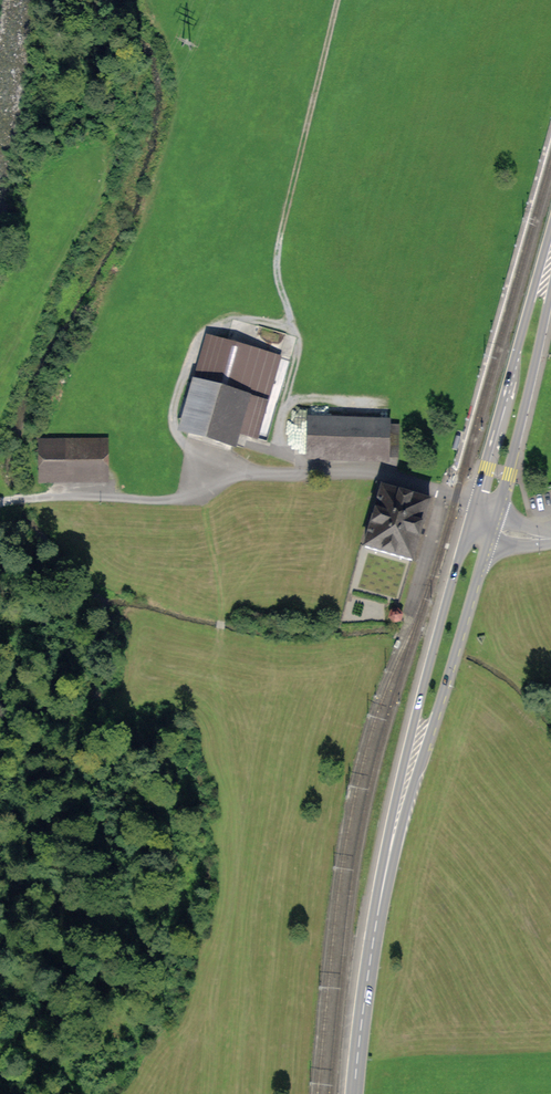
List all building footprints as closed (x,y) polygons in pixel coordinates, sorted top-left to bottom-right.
[(283,358),(209,334),(179,428),(238,446),(242,433),(258,438),(283,358)] [(387,423),(310,420),(308,455),(386,457),(387,423)] [(462,431),(457,430),(452,448),(457,450),(462,431)] [(40,443),(40,479),(111,478),(110,442),(40,443)] [(428,500),(382,487),(366,546),(411,559),(428,500)] [(392,609),(389,616),(395,620),(402,619),(405,612),(400,607),(392,609)]
